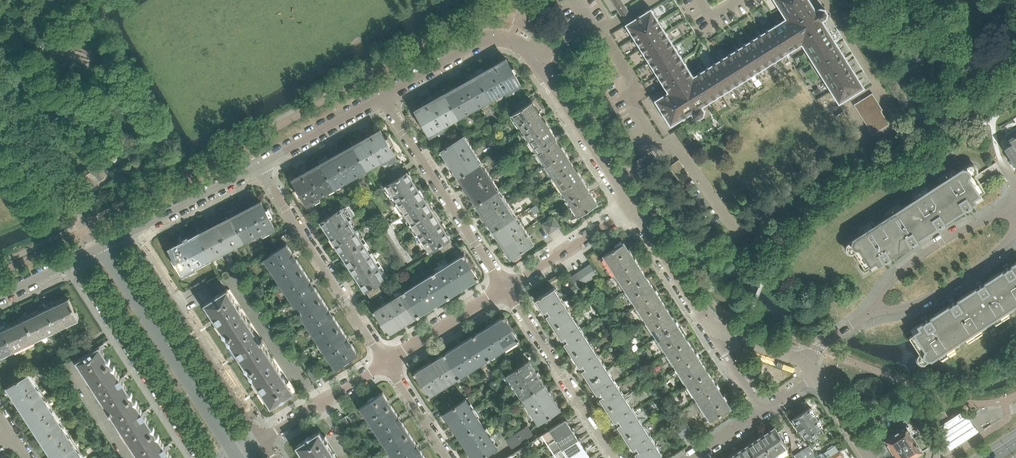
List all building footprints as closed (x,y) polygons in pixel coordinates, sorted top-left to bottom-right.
[(691,77),(650,9),(632,20),(631,19),(630,20),(630,21),(626,23),(625,23),(624,23),(667,92),(662,95),(662,96),(662,97),(663,97),(664,98),(668,103),(667,104),(668,105),(669,105),(672,110),(671,110),(672,112),(673,112),(676,117),(675,118),(676,118),(675,119),(677,121),(690,113),(692,116),(698,118),(702,115),(703,110),(701,106),(800,44),(837,103),(862,88),(821,22),(825,19),(826,14),(824,10),(819,8),(815,11),(808,0),(775,0),(785,17),(785,19),(691,77)] [(521,84),(511,68),(506,58),(477,75),(490,99),(492,99),(490,96),(495,94),(497,96),(506,91),(507,92),(512,90),(513,93),(515,92),(513,89),(521,84)] [(484,103),(483,100),(488,98),(489,100),(490,99),(477,75),(445,93),(459,117),(460,117),(458,114),(463,111),(465,114),(484,103)] [(451,118),(456,116),(457,118),(459,117),(445,93),(418,108),(433,134),(438,131),(439,134),(440,134),(439,131),(444,128),(443,126),(452,121),(451,118)] [(872,93),(861,100),(872,117),(881,111),(883,110),(872,93)] [(518,110),(528,104),(525,99),(515,105),(518,110)] [(544,121),(539,112),(532,101),(528,104),(518,110),(511,115),(512,116),(513,115),(528,138),(527,139),(528,141),(549,127),(545,120),(544,121)] [(986,109),(981,102),(973,107),(978,114),(986,109)] [(561,146),(555,138),(553,133),(549,127),(528,141),(528,142),(530,141),(544,163),(543,164),(544,165),(565,151),(561,145),(561,146)] [(395,155),(391,148),(380,129),(352,145),(366,170),(367,169),(366,167),(371,164),(372,167),(382,161),(383,162),(388,159),(391,164),(398,161),(395,156),(395,155)] [(478,156),(474,150),(468,141),(466,143),(463,138),(465,136),(464,135),(453,143),(442,149),(440,150),(441,151),(441,152),(445,158),(445,157),(448,161),(446,162),(447,164),(449,166),(450,167),(450,168),(451,167),(454,170),(453,171),(457,177),(458,176),(458,177),(482,162),(481,161),(479,162),(475,158),(478,156)] [(1015,137),(1008,141),(1011,145),(1006,148),(1011,156),(1012,155),(1013,157),(1012,159),(1011,161),(1011,163),(1012,164),(1013,165),(1015,166),(1015,138),(1015,137)] [(442,149),(453,143),(450,138),(440,145),(442,149)] [(361,173),(360,170),(364,168),(365,170),(366,170),(352,145),(320,163),(334,188),(335,187),(334,185),(338,182),(339,185),(361,173)] [(577,171),(571,163),(569,158),(565,151),(544,165),(544,167),(546,166),(561,188),(559,189),(560,191),(581,176),(577,170),(577,171)] [(676,156),(665,164),(679,184),(690,176),(676,156)] [(495,183),(491,177),(486,168),(483,169),(480,165),(482,163),(482,162),(458,177),(459,178),(462,184),(463,184),(465,188),(463,188),(464,189),(464,191),(466,193),(467,194),(467,195),(468,195),(469,194),(471,197),(475,203),(476,204),(499,189),(498,188),(496,189),(493,185),(495,183)] [(327,188),(332,186),(333,189),(334,188),(320,163),(292,179),(307,205),(319,198),(318,197),(329,191),(327,188)] [(981,198),(979,194),(985,190),(975,175),(975,174),(976,173),(977,171),(977,168),(976,167),(975,166),(974,165),(972,164),(970,164),(968,165),(956,173),(953,168),(938,178),(941,182),(935,186),(954,215),(965,208),(968,212),(972,209),(969,205),(981,198)] [(98,182),(90,169),(88,167),(76,175),(82,183),(84,181),(89,188),(98,182)] [(394,181),(404,174),(401,169),(390,175),(394,181)] [(425,200),(417,188),(407,172),(404,174),(394,181),(384,186),(386,189),(388,187),(397,202),(396,203),(397,205),(399,204),(405,213),(425,200)] [(598,203),(588,188),(585,183),(586,183),(581,176),(560,191),(560,192),(562,190),(575,210),(568,215),(571,220),(577,217),(598,203)] [(692,179),(686,184),(689,188),(695,184),(692,179)] [(954,215),(935,186),(929,190),(926,186),(911,196),(914,200),(908,204),(927,233),(939,225),(941,229),(945,226),(943,223),(954,215)] [(513,210),(508,203),(503,195),(501,197),(497,192),(500,190),(499,189),(476,204),(476,205),(480,211),(482,215),(481,215),(481,216),(482,217),(483,220),(485,221),(485,222),(486,220),(488,224),(492,230),(493,231),(516,216),(516,215),(513,216),(510,212),(513,210)] [(410,225),(432,211),(425,200),(405,213),(411,223),(409,224),(410,225)] [(275,227),(270,219),(261,201),(232,216),(245,241),(246,240),(244,238),(248,236),(249,238),(262,232),(263,234),(275,227)] [(927,233),(908,204),(902,208),(899,203),(899,204),(884,213),(887,217),(881,221),(900,250),(911,243),(914,246),(918,244),(915,240),(927,233)] [(354,230),(349,222),(352,221),(350,218),(348,220),(342,211),(345,209),(343,208),(330,216),(320,222),(335,245),(358,231),(357,229),(354,230)] [(55,210),(47,215),(51,222),(60,217),(55,210)] [(330,216),(327,210),(316,217),(319,222),(320,223),(320,222),(330,216)] [(430,252),(450,239),(432,211),(410,225),(410,226),(412,225),(418,233),(415,235),(417,236),(419,235),(427,249),(425,250),(426,252),(428,250),(430,252)] [(240,243),(239,241),(243,239),(244,241),(245,241),(232,216),(198,233),(211,258),(212,258),(211,255),(215,253),(216,256),(240,243)] [(530,237),(525,230),(520,222),(518,224),(515,219),(517,217),(516,216),(493,231),(494,232),(493,232),(497,238),(500,242),(498,242),(498,243),(499,242),(499,244),(501,247),(502,248),(502,249),(503,247),(506,251),(510,258),(512,257),(514,259),(521,254),(520,252),(534,243),(533,242),(531,243),(528,239),(530,237)] [(560,227),(553,216),(547,220),(554,231),(560,227)] [(554,231),(547,220),(542,223),(549,234),(554,231)] [(900,250),(881,221),(875,225),(872,221),(857,230),(860,235),(848,242),(847,244),(846,246),(846,248),(847,250),(848,252),(850,253),(852,253),(854,252),(865,268),(870,264),(873,268),(884,260),(887,264),(891,261),(889,258),(900,250)] [(369,254),(363,244),(357,234),(359,232),(358,231),(335,245),(350,268),(373,254),(372,252),(369,254)] [(211,258),(198,233),(169,248),(183,275),(195,268),(194,266),(207,260),(206,258),(209,256),(210,258),(211,258)] [(274,252),(286,244),(282,238),(282,237),(270,245),(274,252)] [(444,253),(455,246),(451,241),(440,247),(444,253)] [(646,277),(631,253),(624,242),(622,243),(621,241),(615,245),(616,247),(604,255),(615,272),(613,274),(614,277),(617,275),(626,290),(646,277)] [(304,270),(296,258),(295,258),(293,255),(293,254),(287,244),(286,244),(274,252),(264,259),(264,260),(267,259),(269,263),(267,264),(275,277),(277,275),(282,283),(280,284),(281,285),(304,270)] [(478,276),(475,271),(465,255),(464,253),(462,254),(463,257),(451,264),(450,263),(447,264),(448,266),(436,274),(435,271),(433,272),(449,297),(450,296),(478,279),(479,278),(478,275),(478,276)] [(384,277),(371,257),(374,255),(373,254),(350,268),(365,292),(388,277),(386,275),(384,277)] [(598,275),(591,263),(586,267),(593,278),(598,275)] [(1009,267),(1007,263),(1003,266),(1005,270),(993,277),(1012,306),(1015,304),(1015,263),(1009,267)] [(593,278),(586,267),(581,270),(588,282),(593,278)] [(314,287),(312,285),(311,283),(312,282),(304,270),(281,285),(282,286),(284,285),(289,292),(286,294),(294,305),(296,303),(301,311),(298,312),(299,313),(322,298),(314,286),(314,287)] [(588,282),(581,270),(575,273),(583,285),(588,282)] [(449,297),(433,272),(432,273),(433,276),(421,283),(420,281),(419,282),(417,283),(418,285),(406,292),(405,290),(404,291),(419,316),(420,315),(436,305),(448,297),(448,298),(449,297)] [(583,285),(575,273),(570,277),(578,288),(583,285)] [(201,298),(223,283),(219,277),(210,284),(198,291),(197,291),(201,298)] [(667,308),(655,290),(646,277),(626,290),(636,304),(633,306),(635,309),(638,307),(647,321),(667,308)] [(1012,306),(993,277),(982,284),(980,281),(976,283),(978,287),(966,295),(985,324),(992,320),(994,324),(1009,314),(1007,310),(1012,306)] [(198,291),(210,284),(206,278),(195,286),(198,291)] [(204,303),(227,289),(223,283),(201,298),(204,303)] [(371,299),(381,292),(378,286),(367,293),(371,299)] [(563,301),(554,287),(543,295),(542,294),(539,296),(538,295),(536,296),(537,298),(536,299),(554,326),(571,315),(563,301)] [(250,323),(228,290),(227,288),(227,289),(204,303),(222,331),(223,335),(226,337),(226,338),(250,323)] [(419,316),(404,291),(402,292),(404,294),(391,302),(390,299),(387,301),(389,303),(376,311),(375,309),(373,310),(374,312),(387,332),(388,335),(390,333),(418,316),(419,316)] [(985,324),(966,295),(955,302),(953,298),(949,301),(951,305),(939,312),(958,341),(964,337),(967,341),(982,332),(979,327),(985,324)] [(79,316),(77,311),(75,311),(69,298),(67,299),(55,304),(55,305),(39,313),(38,312),(27,318),(25,319),(34,340),(79,318),(78,317),(79,316)] [(332,315),(329,311),(330,311),(322,298),(299,313),(300,314),(302,313),(307,321),(305,322),(312,333),(314,332),(319,339),(317,340),(317,341),(340,327),(333,315),(332,315)] [(687,340),(676,322),(667,308),(647,321),(656,336),(654,337),(656,340),(658,339),(667,353),(687,340)] [(953,345),(955,343),(958,341),(939,312),(928,319),(926,316),(922,318),(924,322),(912,329),(915,333),(909,337),(919,353),(918,354),(917,356),(917,358),(918,360),(918,361),(919,362),(921,363),(923,363),(925,362),(938,354),(940,359),(955,349),(953,345)] [(291,322),(299,316),(297,314),(294,315),(293,315),(289,318),(291,322)] [(518,338),(506,317),(505,315),(503,316),(475,334),(475,333),(474,334),(489,359),(490,358),(489,356),(501,348),(503,350),(506,349),(504,346),(516,339),(518,341),(520,340),(519,338),(518,338)] [(589,342),(572,315),(571,315),(554,326),(572,354),(589,342)] [(34,340),(25,319),(24,320),(23,320),(12,325),(12,326),(0,331),(0,356),(34,340)] [(262,341),(263,340),(264,340),(262,338),(260,339),(250,323),(226,338),(227,339),(228,342),(230,345),(244,366),(245,369),(248,372),(272,357),(262,341)] [(350,343),(349,341),(348,339),(340,327),(317,341),(318,342),(320,341),(325,349),(323,350),(327,356),(329,354),(331,357),(329,359),(335,368),(344,362),(344,363),(349,360),(349,359),(358,353),(357,353),(351,343),(350,343)] [(489,359),(474,334),(473,335),(445,352),(444,353),(459,378),(461,377),(459,374),(472,367),(473,369),(476,367),(475,365),(486,358),(488,360),(489,359)] [(83,352),(93,345),(89,340),(79,347),(83,352)] [(708,371),(696,353),(687,340),(667,353),(677,367),(674,369),(676,371),(678,370),(688,384),(708,371)] [(644,347),(640,341),(634,345),(638,351),(644,347)] [(607,370),(596,353),(589,342),(572,354),(590,381),(607,370)] [(111,363),(111,362),(110,358),(107,356),(100,345),(76,360),(77,362),(79,360),(90,376),(111,363)] [(459,378),(444,353),(443,354),(415,371),(413,372),(415,375),(428,394),(427,394),(429,397),(431,396),(429,393),(442,386),(443,388),(446,386),(445,384),(457,376),(458,378),(459,378)] [(524,397),(544,384),(539,377),(541,375),(538,371),(537,372),(529,360),(528,360),(523,354),(515,359),(519,366),(508,372),(512,378),(510,379),(513,383),(511,384),(512,386),(514,385),(516,389),(518,388),(524,397)] [(294,392),(272,357),(248,372),(249,373),(250,377),(253,379),(271,407),(280,401),(283,400),(285,397),(294,392)] [(129,390),(123,382),(115,369),(114,366),(112,363),(111,363),(90,376),(111,410),(109,411),(110,412),(133,397),(133,396),(132,392),(129,390)] [(320,378),(313,367),(307,371),(314,382),(320,378)] [(625,397),(607,370),(590,381),(608,408),(625,397)] [(730,406),(717,385),(708,371),(688,384),(697,398),(694,400),(697,403),(699,401),(710,419),(723,411),(724,413),(730,409),(729,407),(730,406)] [(12,383),(22,377),(19,372),(9,378),(12,383)] [(44,399),(39,391),(38,390),(40,388),(40,387),(38,389),(28,374),(22,377),(12,383),(7,386),(25,413),(47,399),(46,398),(44,399)] [(560,408),(552,396),(554,395),(551,390),(549,391),(544,384),(524,397),(530,406),(528,407),(530,411),(529,412),(530,414),(532,413),(534,417),(536,416),(540,421),(560,408)] [(399,417),(391,405),(390,405),(388,402),(389,401),(383,392),(374,398),(373,397),(368,400),(369,401),(360,407),(365,415),(367,413),(370,418),(367,419),(369,421),(371,420),(376,427),(374,429),(377,434),(400,420),(398,418),(399,417)] [(151,424),(146,416),(137,403),(136,400),(134,397),(133,397),(110,412),(110,413),(112,412),(134,445),(155,431),(155,430),(154,427),(151,424)] [(643,424),(625,397),(608,408),(626,436),(643,424)] [(61,425),(52,412),(54,410),(54,409),(52,411),(46,402),(48,400),(47,399),(25,413),(42,439),(64,425),(63,424),(61,425)] [(444,412),(455,405),(451,399),(440,406),(444,412)] [(480,423),(476,418),(478,417),(473,410),(475,409),(474,406),(472,407),(469,404),(468,405),(464,399),(455,405),(444,412),(452,425),(450,426),(453,430),(455,429),(459,437),(480,423)] [(918,412),(912,403),(907,406),(913,416),(913,415),(914,416),(918,413),(918,412)] [(810,407),(792,418),(797,425),(796,425),(797,427),(799,431),(801,434),(802,433),(805,438),(807,436),(811,441),(824,433),(821,428),(822,427),(821,425),(822,425),(819,420),(818,420),(814,413),(815,413),(811,408),(810,407)] [(939,425),(949,418),(944,410),(927,421),(932,427),(938,423),(939,425)] [(981,433),(967,411),(938,429),(952,451),(981,433)] [(352,427),(345,416),(339,420),(346,431),(352,427)] [(923,438),(909,417),(901,422),(904,427),(886,439),(898,457),(910,457),(928,446),(923,438)] [(548,444),(572,428),(568,422),(569,422),(568,420),(567,419),(566,418),(541,434),(548,444)] [(693,431),(685,419),(679,423),(687,435),(693,431)] [(409,433),(402,421),(401,421),(400,420),(377,434),(381,440),(383,438),(388,446),(386,447),(387,450),(390,448),(394,455),(392,457),(393,457),(403,457),(418,448),(417,446),(417,445),(409,433)] [(495,448),(492,442),(493,441),(491,437),(493,436),(492,434),(490,435),(485,428),(484,429),(480,423),(459,437),(464,444),(463,445),(465,450),(467,448),(473,457),(480,457),(495,448)] [(687,435),(679,423),(674,427),(682,438),(687,435)] [(652,439),(643,424),(626,436),(636,451),(640,457),(651,457),(661,452),(660,451),(660,452),(652,439)] [(69,438),(72,436),(71,435),(69,437),(62,427),(65,426),(64,425),(42,439),(54,457),(70,457),(81,451),(80,450),(78,451),(69,438)] [(519,438),(530,431),(527,426),(516,432),(519,438)] [(784,440),(783,440),(775,427),(764,434),(764,433),(759,436),(760,437),(747,445),(755,457),(775,457),(778,456),(777,453),(784,449),(786,451),(788,450),(786,448),(787,447),(786,445),(787,445),(784,440)] [(554,454),(578,437),(575,432),(575,431),(574,430),(573,428),(572,428),(548,444),(554,454)] [(323,436),(319,430),(310,436),(307,437),(305,440),(296,445),(304,457),(336,457),(337,457),(323,436)] [(168,450),(160,438),(159,434),(156,432),(155,431),(134,445),(142,457),(173,457),(168,450)] [(522,442),(533,436),(530,431),(519,438),(522,442)] [(509,444),(519,438),(516,432),(506,439),(509,444)] [(584,447),(581,442),(581,441),(581,439),(580,438),(578,438),(578,437),(554,454),(557,457),(568,457),(584,447)] [(512,449),(522,442),(519,438),(509,444),(512,449)] [(747,445),(734,454),(733,453),(732,453),(728,456),(729,457),(728,457),(755,457),(747,445)] [(809,445),(804,449),(810,457),(812,457),(816,456),(815,455),(809,445)] [(830,456),(838,451),(835,446),(824,453),(826,457),(827,457),(830,456)] [(590,457),(587,451),(587,450),(587,449),(586,448),(584,447),(568,457),(588,457),(590,457)] [(420,449),(419,450),(418,448),(403,457),(425,457),(420,449)] [(804,449),(799,452),(803,457),(810,457),(804,449)] [(830,456),(831,457),(839,457),(843,455),(840,450),(838,451),(830,456)]
